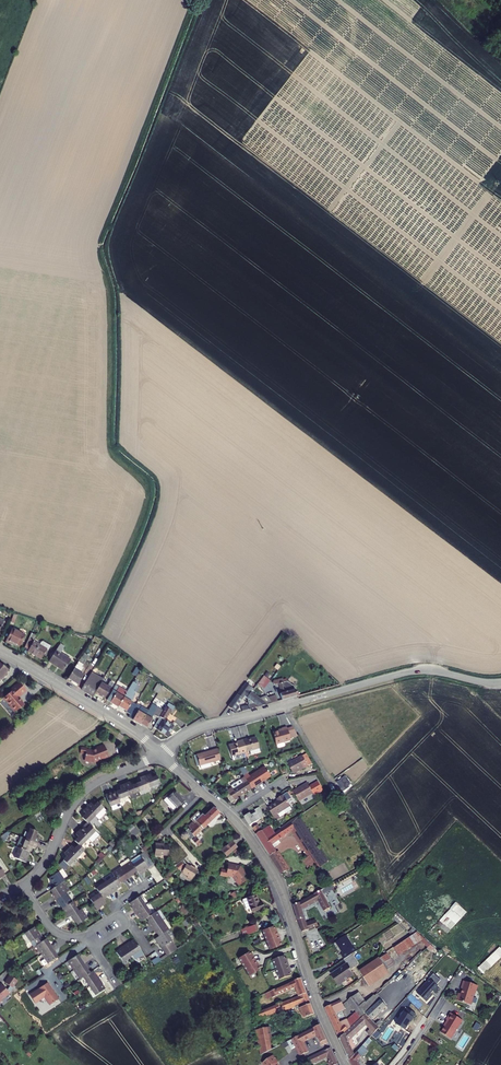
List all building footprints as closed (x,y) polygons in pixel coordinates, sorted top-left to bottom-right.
[(13,631),(6,645),(10,647),(11,646),(18,649),(25,637),(13,631)] [(30,636),(22,650),(27,653),(26,655),(34,659),(41,648),(33,644),(35,639),(30,636)] [(46,651),(41,648),(34,659),(39,662),(46,651)] [(54,653),(47,664),(59,671),(66,660),(54,653)] [(69,662),(66,660),(59,671),(62,674),(69,662)] [(73,670),(67,681),(76,687),(79,681),(75,678),(78,673),(73,670)] [(92,672),(81,689),(93,697),(94,694),(100,684),(103,679),(92,672)] [(248,677),(245,682),(251,686),(254,681),(248,677)] [(281,677),(274,679),(271,682),(273,684),(276,683),(278,692),(277,693),(279,699),(295,695),(293,688),(285,691),(281,677)] [(13,689),(3,697),(10,705),(9,706),(15,712),(19,708),(20,709),(24,705),(21,701),(22,700),(19,696),(22,694),(21,693),(25,689),(20,682),(13,689)] [(251,686),(245,682),(226,706),(230,709),(229,710),(233,713),(236,712),(233,710),(244,695),(245,697),(249,691),(247,690),(251,686)] [(259,685),(256,682),(249,691),(252,694),(259,685)] [(106,688),(100,684),(94,694),(103,700),(112,685),(109,683),(106,688)] [(158,694),(161,687),(157,684),(153,691),(158,694)] [(112,691),(106,700),(118,708),(126,695),(128,692),(119,687),(116,693),(112,691)] [(252,694),(249,691),(245,697),(252,702),(245,704),(247,709),(270,702),(266,697),(265,695),(257,698),(252,694)] [(126,695),(118,708),(122,710),(123,709),(126,712),(130,715),(133,709),(136,705),(125,698),(127,695),(126,695)] [(169,713),(174,706),(169,703),(167,706),(166,708),(169,713)] [(152,704),(145,716),(139,725),(146,729),(152,720),(148,718),(156,706),(152,704)] [(163,704),(155,716),(159,718),(166,708),(167,706),(163,704)] [(164,721),(169,713),(166,708),(159,718),(153,729),(167,737),(173,727),(164,721)] [(145,716),(133,709),(130,715),(128,718),(139,725),(145,716)] [(284,730),(275,732),(278,743),(293,739),(293,737),(299,735),(294,727),(290,728),(290,727),(284,728),(284,730)] [(249,737),(244,739),(247,751),(248,756),(264,752),(263,747),(262,748),(259,737),(250,739),(249,737)] [(240,742),(231,744),(234,755),(247,751),(244,739),(240,740),(240,742)] [(87,748),(82,747),(81,752),(86,753),(86,757),(86,759),(88,760),(94,761),(97,759),(98,761),(103,759),(102,758),(109,755),(105,744),(98,747),(98,748),(93,750),(87,749),(87,748)] [(219,748),(198,753),(201,764),(222,758),(219,748)] [(306,756),(290,764),(296,774),(311,766),(306,756)] [(251,774),(246,777),(253,789),(265,781),(264,780),(272,775),(266,766),(252,775),(251,774)] [(151,775),(146,777),(150,788),(160,784),(157,776),(152,778),(151,775)] [(142,782),(137,784),(140,792),(150,788),(146,777),(141,779),(142,782)] [(235,801),(253,789),(246,777),(242,780),(244,783),(235,789),(233,788),(228,791),(235,801)] [(62,783),(57,786),(61,791),(65,788),(62,783)] [(131,783),(126,785),(130,796),(140,792),(137,784),(132,786),(131,783)] [(323,792),(319,783),(310,788),(308,784),(294,792),(299,801),(313,793),(315,797),(323,792)] [(122,790),(116,792),(119,800),(130,796),(126,785),(121,787),(122,790)] [(175,791),(167,799),(175,808),(176,809),(184,801),(175,791)] [(111,792),(105,795),(110,808),(121,803),(119,800),(116,792),(111,794),(111,792)] [(280,802),(269,808),(275,818),(292,807),(289,802),(291,800),(288,794),(279,800),(280,802)] [(166,798),(163,801),(172,811),(175,808),(167,799),(166,798)] [(91,806),(87,809),(96,818),(104,810),(97,804),(93,808),(91,806)] [(267,817),(262,808),(246,818),(252,826),(267,817)] [(86,816),(82,820),(88,825),(96,818),(87,809),(84,813),(86,816)] [(198,812),(190,820),(192,822),(188,826),(189,827),(185,831),(182,833),(188,840),(190,838),(197,846),(201,843),(194,835),(218,813),(214,809),(206,817),(203,819),(201,816),(198,812)] [(328,862),(300,817),(288,825),(292,831),(309,855),(302,860),(308,868),(314,863),(318,869),(328,862)] [(133,823),(125,830),(132,837),(140,831),(133,823)] [(292,831),(288,825),(276,833),(271,826),(262,832),(258,836),(257,836),(268,853),(274,849),(271,845),(292,831)] [(89,826),(81,834),(90,843),(98,835),(89,826)] [(262,832),(259,827),(254,830),(258,836),(262,832)] [(31,830),(27,840),(38,844),(40,840),(37,838),(39,833),(31,830)] [(8,831),(0,836),(0,840),(6,843),(11,832),(8,831)] [(80,841),(76,845),(81,849),(82,850),(90,843),(81,834),(77,839),(80,841)] [(27,840),(23,850),(31,853),(33,848),(36,850),(38,844),(27,840)] [(222,851),(217,855),(222,861),(238,848),(232,841),(221,850),(222,851)] [(163,842),(157,842),(156,854),(162,855),(162,853),(169,854),(170,844),(163,843),(163,842)] [(239,848),(233,852),(237,857),(243,853),(239,848)] [(20,849),(16,860),(27,865),(30,859),(28,859),(31,853),(23,850),(20,849)] [(87,855),(82,850),(81,849),(77,853),(74,850),(71,854),(79,862),(87,855)] [(142,859),(133,865),(137,871),(140,876),(144,873),(143,872),(148,869),(149,870),(155,866),(144,852),(139,855),(142,859)] [(288,871),(276,852),(270,856),(283,875),(288,871)] [(71,870),(79,862),(71,854),(67,858),(69,860),(65,864),(71,870)] [(139,855),(130,861),(133,865),(142,859),(139,855)] [(176,864),(182,871),(188,875),(188,876),(192,878),(198,867),(194,865),(193,867),(186,863),(183,860),(176,864)] [(130,861),(121,868),(128,879),(132,876),(131,875),(137,871),(133,865),(130,861)] [(237,866),(229,864),(227,875),(229,876),(234,878),(239,885),(241,886),(245,883),(246,882),(243,878),(247,875),(243,869),(242,870),(240,868),(237,867),(237,866)] [(112,874),(114,877),(118,883),(123,880),(124,882),(128,879),(121,868),(112,874)] [(57,872),(47,879),(50,883),(49,884),(52,889),(58,885),(62,883),(63,882),(57,872)] [(114,877),(105,883),(112,894),(117,891),(116,890),(121,887),(118,883),(114,877)] [(346,899),(336,882),(322,890),(331,907),(346,899)] [(62,883),(58,885),(64,894),(68,891),(62,883)] [(95,890),(99,895),(102,899),(106,896),(107,898),(112,894),(105,883),(95,890)] [(64,894),(58,885),(52,889),(49,891),(52,896),(50,897),(53,901),(64,894)] [(331,907),(322,890),(300,903),(295,904),(304,932),(319,927),(316,919),(308,922),(303,909),(319,899),(325,911),(331,907)] [(71,904),(64,894),(53,901),(56,906),(58,905),(61,910),(71,904)] [(99,895),(90,901),(97,911),(101,908),(101,907),(105,904),(102,899),(99,895)] [(257,895),(247,899),(252,913),(266,907),(263,902),(260,904),(257,895)] [(142,896),(133,902),(136,907),(134,908),(137,913),(148,905),(142,896)] [(77,913),(71,904),(61,910),(64,914),(62,915),(66,920),(69,918),(77,913)] [(154,914),(148,905),(137,913),(140,917),(142,916),(145,921),(150,918),(154,914)] [(80,911),(77,913),(69,918),(72,923),(73,922),(76,926),(86,920),(80,911)] [(159,911),(154,914),(150,918),(152,922),(151,923),(154,928),(165,920),(159,911)] [(397,912),(393,917),(399,923),(404,918),(397,912)] [(171,930),(165,920),(154,928),(157,932),(158,931),(162,936),(169,932),(171,930)] [(448,933),(451,929),(441,921),(438,924),(448,933)] [(258,925),(247,929),(249,935),(260,930),(258,925)] [(275,926),(263,930),(271,950),(282,945),(281,942),(282,942),(277,928),(276,928),(275,926)] [(33,928),(23,935),(29,943),(32,941),(35,946),(43,941),(37,932),(36,932),(33,928)] [(180,949),(169,932),(162,936),(157,939),(160,943),(161,942),(170,955),(180,949)] [(432,944),(418,932),(395,948),(401,956),(422,942),(428,947),(432,944)] [(23,935),(20,937),(25,945),(29,943),(23,935)] [(342,939),(332,946),(338,956),(336,957),(339,962),(340,962),(348,957),(353,954),(350,949),(349,950),(342,939)] [(45,940),(43,941),(35,946),(41,955),(52,948),(49,943),(47,944),(45,940)] [(130,942),(127,944),(134,955),(143,950),(136,940),(131,943),(130,942)] [(122,949),(118,952),(125,961),(134,955),(127,944),(121,947),(122,949)] [(500,946),(478,967),(484,973),(500,957),(500,947),(500,946)] [(55,952),(52,948),(41,955),(47,964),(57,958),(53,953),(55,952)] [(249,951),(239,958),(251,975),(261,969),(259,966),(260,966),(252,953),(251,954),(249,951)] [(78,955),(68,961),(74,971),(85,963),(82,958),(81,959),(78,955)] [(286,955),(275,959),(282,979),(293,974),(292,972),(293,971),(288,957),(287,958),(286,955)] [(354,966),(348,957),(340,962),(344,967),(329,977),(336,987),(351,977),(348,971),(350,970),(349,968),(354,966)] [(378,959),(358,972),(369,988),(389,974),(378,959)] [(88,968),(85,963),(74,971),(80,980),(84,978),(90,974),(87,969),(88,968)] [(93,971),(90,974),(84,978),(90,987),(101,980),(97,975),(96,975),(93,971)] [(10,991),(9,991),(16,986),(14,984),(18,979),(11,974),(6,981),(11,984),(8,989),(2,982),(0,984),(0,1000),(10,991)] [(434,974),(430,979),(436,985),(440,980),(434,974)] [(301,979),(271,992),(273,998),(297,988),(301,997),(307,995),(301,979)] [(432,995),(431,994),(437,986),(436,985),(430,979),(417,994),(424,1001),(426,1002),(432,995)] [(103,984),(101,980),(90,987),(95,996),(105,989),(102,985),(103,984)] [(458,993),(456,1000),(470,1004),(474,993),(477,985),(463,980),(461,988),(462,989),(461,993),(459,993),(458,993)] [(49,982),(31,994),(36,1003),(45,997),(50,1005),(60,999),(53,989),(51,987),(52,986),(49,982)] [(360,994),(357,996),(357,995),(350,1000),(348,997),(327,1007),(340,1036),(346,1034),(374,1008),(377,1005),(372,999),(368,1003),(363,1006),(360,1001),(363,998),(360,994)] [(315,1015),(307,995),(301,997),(256,1013),(256,1022),(279,1013),(282,1021),(291,1017),(289,1014),(287,1015),(286,1011),(303,1005),(304,1008),(300,1010),(304,1020),(315,1015)] [(376,996),(372,999),(377,1005),(381,1001),(376,996)] [(379,1014),(374,1008),(346,1034),(341,1039),(351,1061),(356,1055),(349,1040),(367,1025),(373,1033),(360,1047),(362,1049),(373,1037),(380,1028),(373,1019),(379,1014)] [(398,1025),(406,1030),(416,1013),(408,1009),(405,1013),(404,1012),(397,1025),(398,1025)] [(451,1022),(443,1034),(453,1040),(465,1022),(453,1014),(448,1021),(451,1022)] [(321,1025),(295,1039),(299,1046),(305,1059),(311,1056),(304,1041),(312,1037),(314,1041),(319,1039),(323,1046),(329,1043),(321,1025)] [(268,1026),(256,1029),(261,1054),(273,1048),(268,1026)] [(373,1037),(362,1049),(356,1055),(351,1061),(352,1064),(360,1064),(360,1063),(364,1059),(362,1056),(368,1050),(366,1048),(367,1047),(368,1048),(375,1040),(373,1037)] [(307,1060),(309,1064),(313,1063),(314,1064),(326,1058),(329,1064),(332,1063),(333,1064),(335,1064),(339,1063),(331,1047),(307,1060)] [(278,1060),(273,1055),(262,1062),(264,1064),(279,1064),(278,1060)]
